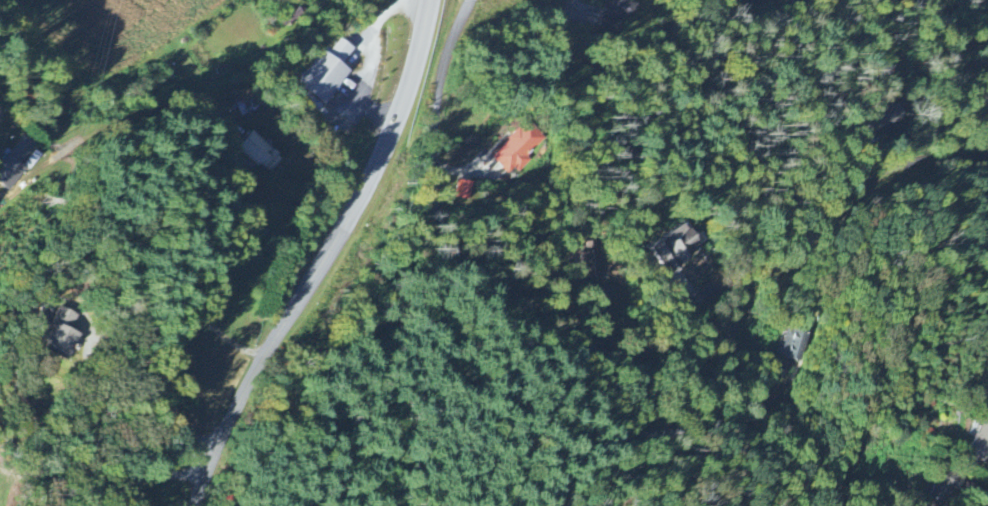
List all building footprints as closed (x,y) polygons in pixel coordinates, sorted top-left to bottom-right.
[(612,31),(614,23),(621,24),(623,17),(635,19),(638,5),(629,2),(629,0),(607,0),(600,29),(612,31)] [(739,8),(753,0),(734,0),(739,8)] [(351,70),(344,66),(355,48),(340,38),(331,54),(322,49),(299,86),(330,105),(351,70)] [(241,116),(260,107),(253,91),(233,100),(241,116)] [(862,121),(873,135),(896,118),(885,104),(862,121)] [(491,157),(509,175),(515,169),(520,173),(531,161),(527,157),(543,140),(525,122),(491,157)] [(283,157),(251,133),(238,150),(271,174),(283,157)] [(33,149),(36,145),(23,136),(0,168),(0,183),(12,192),(39,154),(33,149)] [(468,201),(473,183),(459,180),(454,197),(468,201)] [(650,245),(665,271),(700,250),(684,225),(650,245)] [(90,334),(81,330),(89,316),(78,311),(60,344),(79,355),(90,334)] [(807,336),(784,328),(774,355),(797,364),(807,336)] [(981,424),(959,461),(978,472),(987,454),(987,428),(981,424)]
